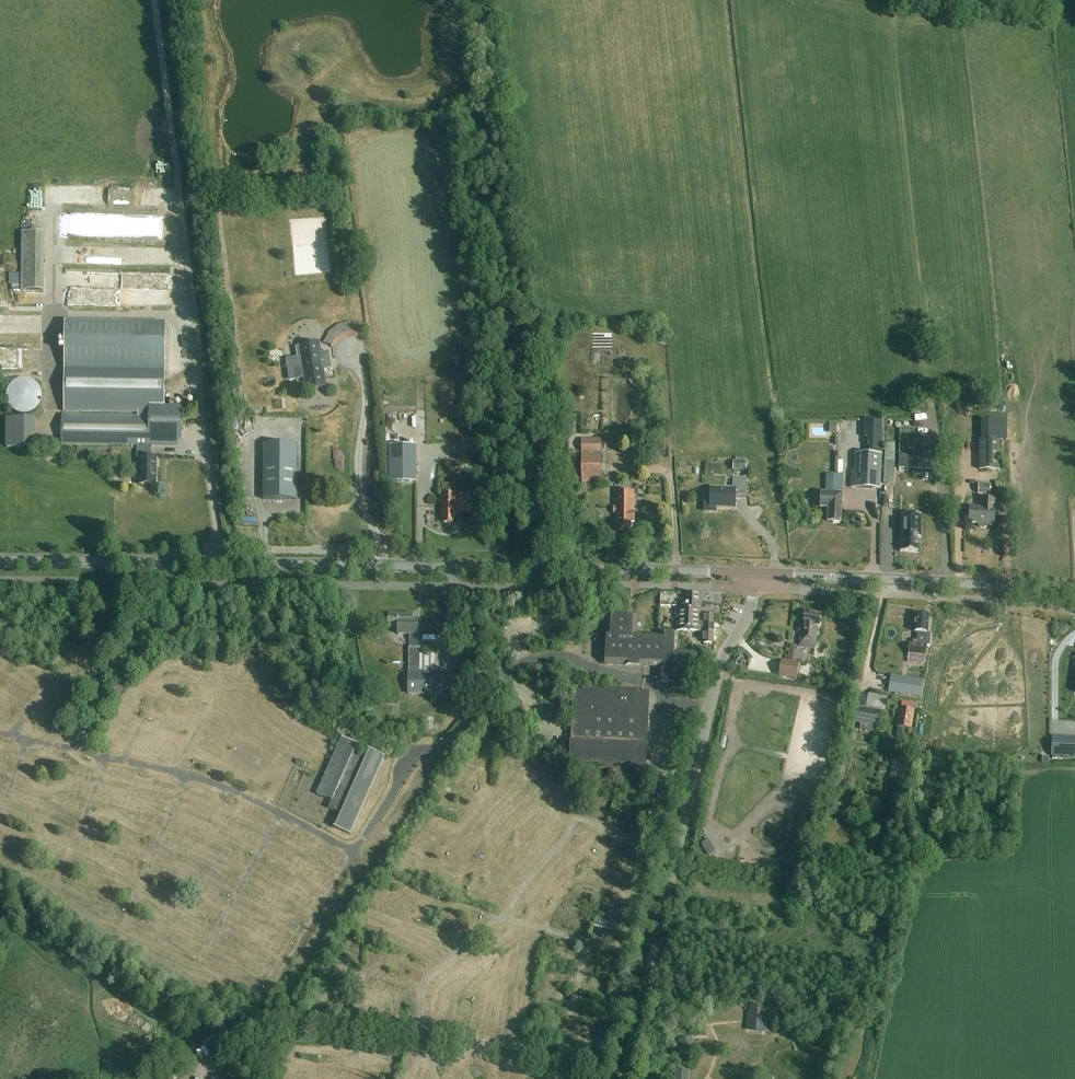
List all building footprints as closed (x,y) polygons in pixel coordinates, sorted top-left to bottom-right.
[(21,291),(44,291),(44,233),(21,233),(21,291)] [(145,248),(116,248),(115,267),(145,267),(145,248)] [(77,250),(77,266),(114,266),(115,250),(77,250)] [(124,282),(124,277),(68,276),(68,290),(121,291),(121,289),(129,289),(129,282),(124,282)] [(61,418),(61,445),(137,446),(137,458),(140,458),(139,485),(155,485),(156,457),(151,457),(151,446),(178,446),(178,439),(182,439),(182,406),(164,405),(165,324),(64,322),(63,408),(63,412),(138,414),(138,416),(61,414),(61,418)] [(337,325),(328,332),(329,333),(338,342),(343,339),(337,325)] [(329,351),(320,352),(319,343),(297,347),(298,357),(302,357),(305,376),(306,376),(308,387),(324,385),(323,375),(324,375),(323,369),(331,368),(329,351)] [(34,417),(7,417),(7,447),(34,447),(34,417)] [(601,439),(581,439),(582,482),(602,482),(601,439)] [(1000,470),(998,441),(979,441),(980,470),(1000,470)] [(416,445),(390,445),(389,480),(416,481),(416,445)] [(782,463),(781,447),(767,448),(768,464),(782,463)] [(441,455),(441,465),(456,464),(455,454),(441,455)] [(882,455),(855,454),(855,470),(851,470),(851,489),(881,489),(882,455)] [(264,456),(263,499),(297,500),(297,456),(264,456)] [(733,471),(745,471),(745,463),(743,463),(743,460),(735,460),(734,463),(733,471)] [(894,484),(895,461),(884,461),(883,483),(894,484)] [(809,489),(825,489),(824,476),(809,477),(809,489)] [(836,476),(835,491),(842,492),(843,476),(836,476)] [(747,478),(733,478),(732,489),(710,488),(710,496),(707,496),(703,500),(702,512),(716,512),(717,508),(735,508),(735,496),(746,496),(747,478)] [(239,483),(226,483),(227,500),(239,500),(239,483)] [(979,484),(978,494),(990,495),(990,485),(979,484)] [(615,534),(631,534),(631,521),(633,521),(633,511),(633,489),(614,489),(615,534)] [(841,522),(842,496),(842,494),(820,493),(820,508),(828,508),(827,522),(841,522)] [(457,511),(465,511),(468,511),(468,494),(441,494),(441,520),(443,520),(443,523),(454,524),(455,515),(457,515),(457,511)] [(982,499),(981,508),(970,507),(969,523),(978,524),(978,525),(979,527),(981,528),(984,528),(986,528),(987,526),(987,524),(994,525),(995,508),(996,500),(982,499)] [(901,514),(900,552),(918,553),(918,537),(921,537),(921,515),(901,514)] [(701,594),(685,594),(685,606),(677,606),(677,630),(700,630),(701,626),(704,626),(704,642),(712,643),(713,614),(701,614),(701,594)] [(815,650),(821,615),(805,612),(802,632),(800,631),(797,647),(815,650)] [(389,614),(388,627),(398,627),(398,634),(410,634),(409,648),(408,694),(443,694),(444,672),(434,672),(420,672),(420,654),(420,648),(417,648),(418,635),(418,620),(412,620),(412,616),(407,616),(407,614),(389,614)] [(910,643),(909,654),(908,663),(925,665),(927,646),(930,646),(931,634),(927,633),(929,616),(916,614),(914,632),(918,632),(917,640),(913,640),(913,644),(910,643)] [(608,616),(606,664),(661,666),(660,675),(658,675),(658,677),(660,677),(660,682),(671,682),(670,688),(692,689),(693,674),(677,673),(677,667),(697,668),(698,651),(677,650),(678,636),(637,635),(637,617),(608,616)] [(900,618),(899,639),(911,640),(912,618),(900,618)] [(787,641),(781,641),(781,652),(797,652),(797,627),(792,627),(792,632),(787,632),(787,641)] [(781,660),(778,676),(796,679),(799,663),(781,660)] [(884,699),(899,699),(899,684),(884,684),(884,699)] [(650,692),(574,688),(570,767),(647,770),(650,692)] [(912,730),(913,719),(915,710),(913,710),(914,704),(902,702),(901,708),(899,708),(896,727),(898,728),(897,736),(899,739),(904,740),(907,738),(908,729),(912,730)] [(856,706),(853,722),(860,724),(859,730),(874,733),(879,711),(856,706)] [(879,712),(879,734),(896,735),(896,713),(879,712)] [(401,717),(398,718),(396,716),(390,720),(398,733),(407,727),(401,717)] [(351,835),(386,756),(369,749),(367,754),(357,750),(359,744),(342,737),(342,738),(317,795),(332,801),(328,809),(340,814),(334,828),(351,835)] [(1074,757),(1074,739),(1052,738),(1051,756),(1074,757)] [(450,774),(447,780),(460,786),(463,779),(450,774)] [(605,824),(609,805),(596,802),(593,822),(605,824)] [(524,824),(519,847),(529,850),(534,827),(524,824)] [(415,827),(410,834),(426,844),(431,838),(415,827)] [(399,848),(419,859),(422,853),(402,842),(399,848)] [(473,844),(470,859),(477,860),(480,846),(473,844)] [(589,851),(588,861),(612,863),(613,853),(589,851)] [(385,875),(406,880),(408,872),(387,868),(385,875)] [(566,877),(564,886),(583,891),(585,882),(566,877)] [(465,904),(471,887),(463,884),(457,901),(465,904)] [(410,907),(407,905),(400,920),(410,925),(420,905),(413,902),(410,907)] [(567,921),(570,913),(549,906),(546,915),(567,921)] [(441,933),(449,915),(438,910),(430,928),(441,933)] [(334,959),(342,956),(336,937),(328,939),(334,959)] [(381,974),(387,961),(380,958),(375,971),(381,974)] [(577,958),(576,965),(589,967),(589,959),(577,958)] [(526,999),(523,1007),(543,1013),(545,1005),(526,999)] [(562,1007),(562,1016),(574,1016),(573,1006),(562,1007)] [(764,1033),(766,1014),(748,1012),(746,1031),(764,1033)] [(679,1039),(679,1053),(693,1053),(693,1039),(679,1039)] [(188,1058),(195,1055),(192,1047),(177,1052),(181,1064),(189,1062),(188,1058)] [(521,1052),(530,1056),(532,1051),(523,1047),(521,1052)] [(454,1072),(459,1078),(460,1078),(464,1076),(466,1078),(477,1078),(463,1058),(455,1063),(459,1069),(454,1072)] [(689,1070),(675,1069),(675,1078),(689,1078),(689,1070)]
